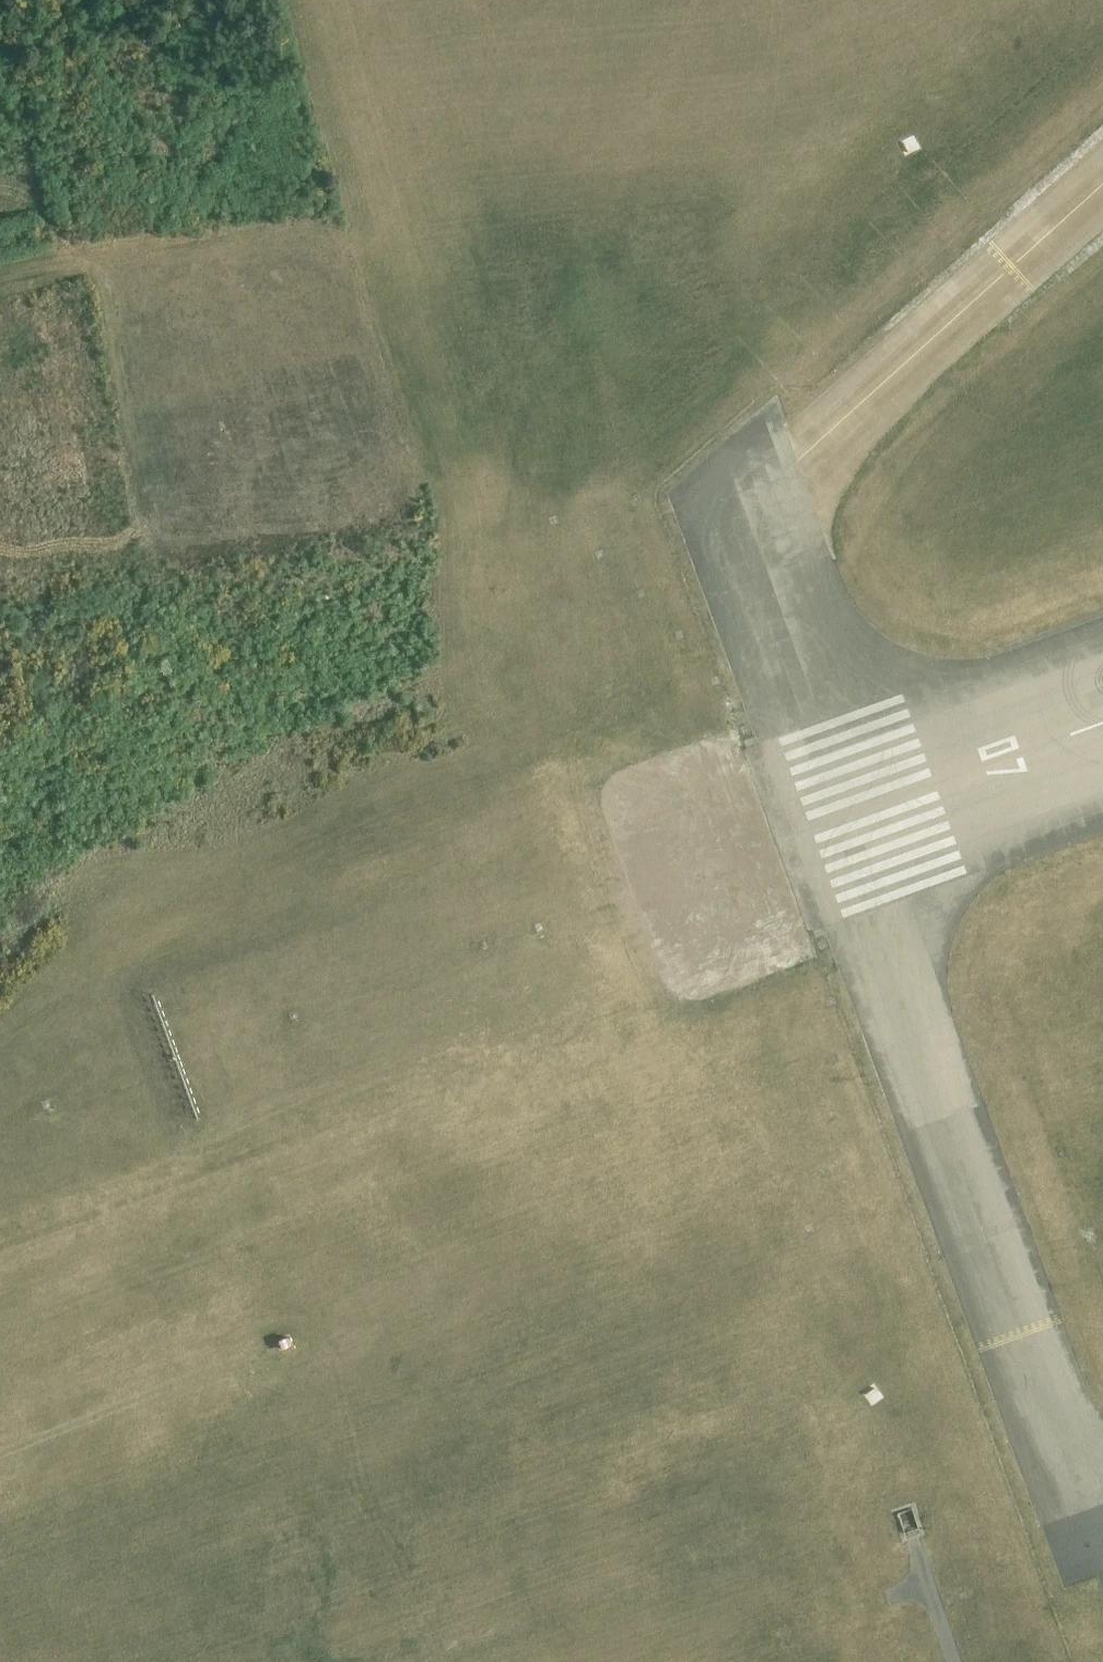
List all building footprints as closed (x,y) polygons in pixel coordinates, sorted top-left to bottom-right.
[(279,1341),(282,1349),(292,1345),(289,1337),(279,1341)]
